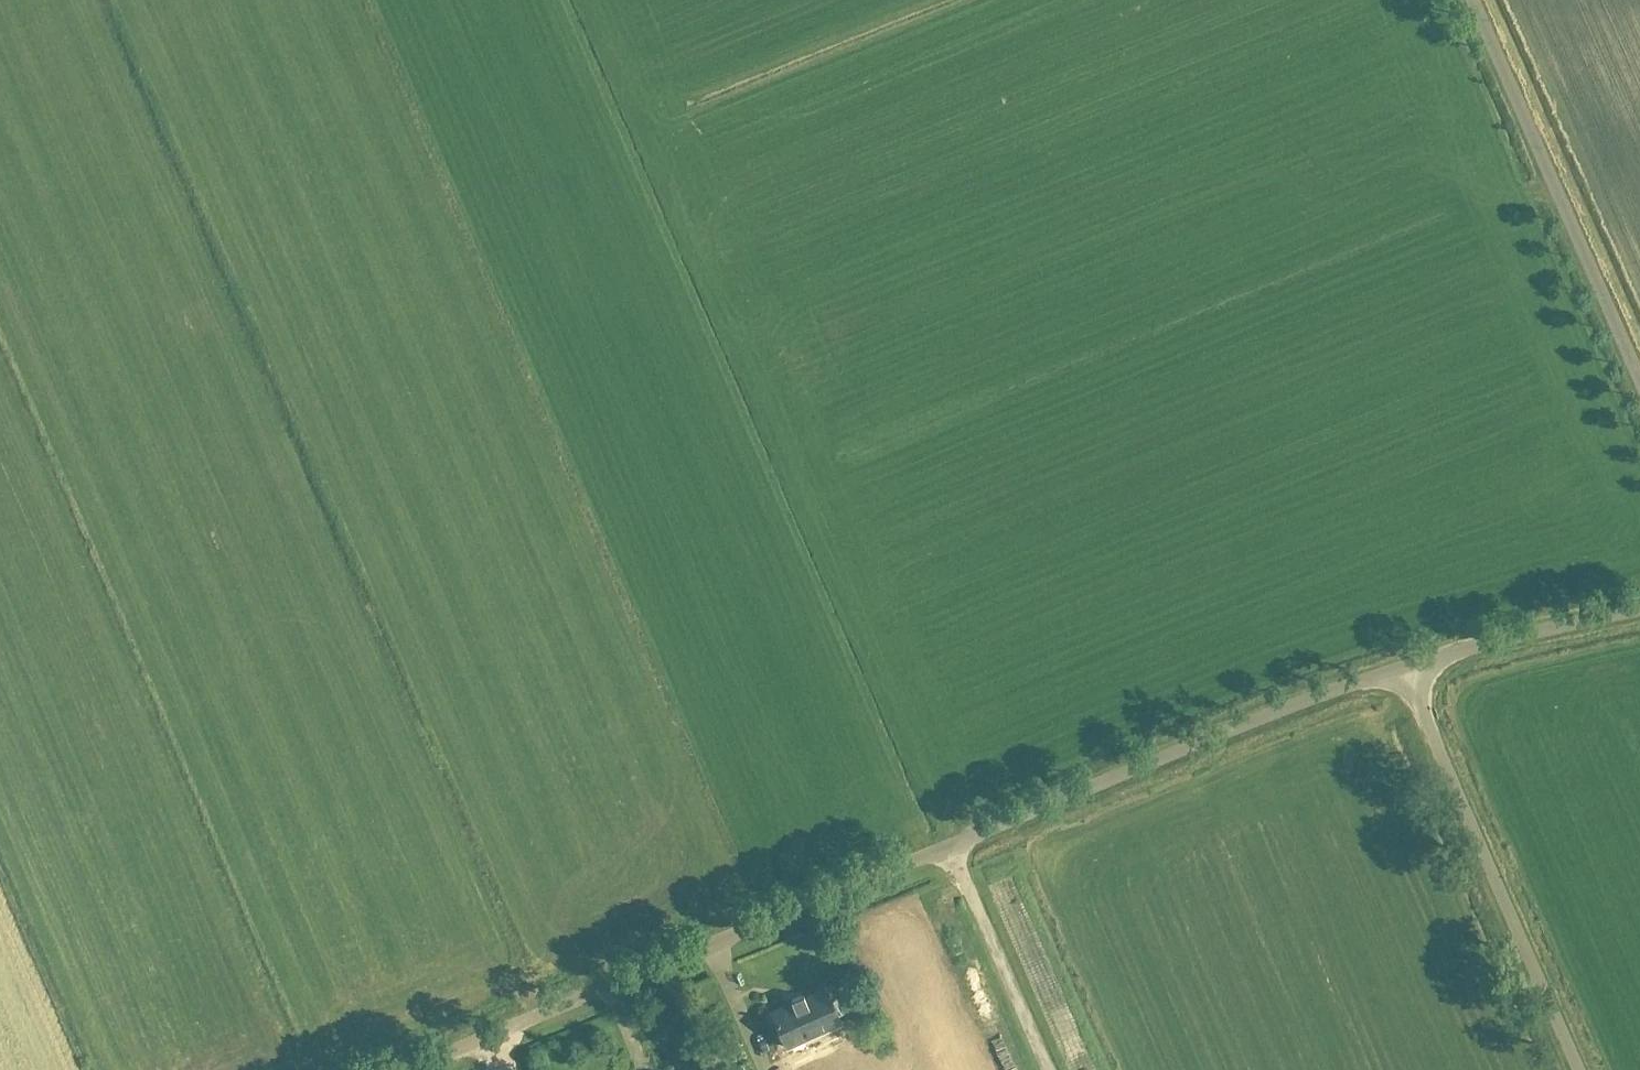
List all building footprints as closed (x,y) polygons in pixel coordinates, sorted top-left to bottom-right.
[(821,988),(769,1013),(786,1048),(837,1024),(821,988)]
